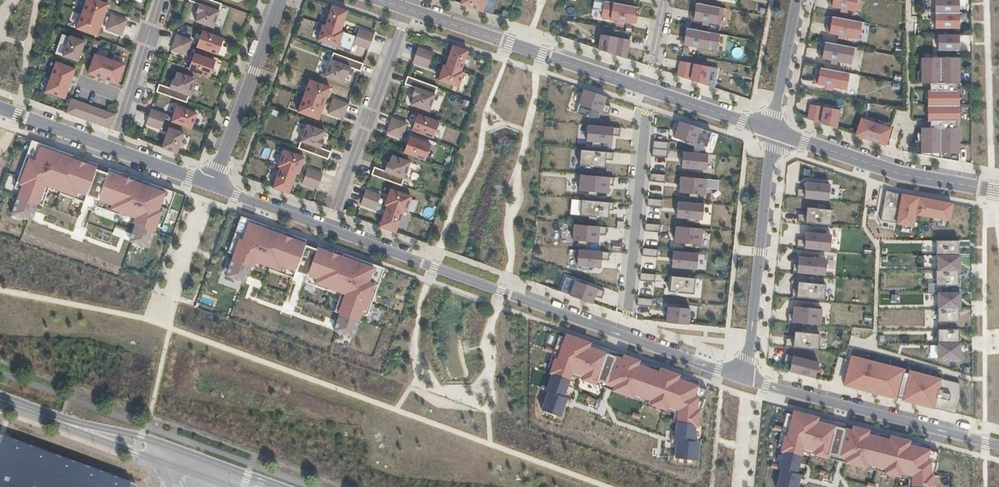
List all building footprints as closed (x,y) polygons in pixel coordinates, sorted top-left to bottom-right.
[(81,12),(102,20),(108,4),(98,0),(85,0),(81,12)] [(211,0),(189,0),(199,4),(196,12),(198,13),(195,21),(212,27),(220,3),(211,0)] [(461,2),(482,9),(485,0),(462,0),(461,2)] [(829,11),(860,17),(863,0),(831,0),(829,11)] [(934,31),(960,31),(960,0),(934,0),(934,31)] [(638,8),(603,1),(599,20),(635,27),(638,8)] [(724,9),(692,3),(688,21),(720,27),(724,9)] [(331,4),(324,26),(340,31),(347,9),(331,4)] [(102,20),(81,12),(75,28),(97,36),(102,20)] [(111,15),(108,22),(124,27),(126,20),(111,15)] [(864,22),(830,15),(826,36),(861,42),(864,22)] [(108,22),(106,29),(121,35),(124,27),(108,22)] [(342,31),(322,25),(317,40),(337,46),(342,31)] [(358,28),(355,36),(371,42),(373,34),(358,28)] [(713,34),(685,29),(682,49),(709,54),(713,34)] [(222,38),(202,31),(196,46),(217,54),(222,38)] [(628,39),(602,33),(599,48),(625,57),(628,39)] [(176,35),(173,42),(188,48),(191,40),(176,35)] [(69,36),(62,55),(77,61),(84,41),(69,36)] [(355,36),(353,43),(368,49),(371,42),(355,36)] [(962,36),(937,36),(937,54),(962,54),(962,36)] [(173,42),(171,49),(186,55),(188,48),(173,42)] [(857,49),(822,42),(818,62),(853,69),(857,49)] [(452,44),(445,66),(456,69),(460,71),(467,49),(452,44)] [(430,60),(433,53),(418,47),(415,55),(430,60)] [(194,53),(188,69),(209,76),(214,60),(194,53)] [(332,53),(324,76),(342,83),(345,75),(346,76),(349,67),(360,71),(362,64),(332,53)] [(94,54),(87,73),(102,78),(109,59),(94,54)] [(427,67),(430,60),(415,55),(412,62),(427,67)] [(109,59),(102,78),(117,84),(124,64),(109,59)] [(713,67),(678,59),(672,80),(708,89),(713,67)] [(961,59),(921,59),(921,85),(926,85),(961,85),(961,59)] [(55,61),(50,76),(69,83),(75,68),(55,61)] [(456,69),(442,65),(437,79),(457,86),(462,72),(456,69)] [(850,74),(818,68),(814,88),(846,95),(850,74)] [(159,84),(156,92),(186,102),(194,78),(176,72),(174,80),(172,79),(169,88),(159,84)] [(45,91),(64,98),(69,83),(50,76),(45,91)] [(437,87),(407,76),(404,84),(415,88),(412,96),(413,96),(410,104),(428,111),(437,87)] [(309,80),(303,96),(324,104),(329,88),(309,80)] [(926,85),(926,125),(961,125),(961,85),(926,85)] [(608,96),(582,87),(575,107),(609,118),(613,107),(606,104),(608,96)] [(303,96),(297,112),(318,119),(324,104),(303,96)] [(71,98),(66,112),(73,115),(79,101),(71,98)] [(333,98),(330,106),(345,111),(348,104),(333,98)] [(79,101),(73,115),(81,117),(86,103),(79,101)] [(840,111),(808,102),(803,119),(835,128),(840,111)] [(86,103),(81,117),(88,120),(93,106),(86,103)] [(100,108),(93,106),(88,120),(95,122),(100,108)] [(176,106),(171,121),(190,128),(196,113),(176,106)] [(330,106),(327,113),(342,118),(345,111),(330,106)] [(100,108),(95,122),(102,125),(107,111),(100,108)] [(151,109),(148,116),(163,122),(166,114),(151,109)] [(114,114),(107,111),(102,125),(109,128),(114,114)] [(417,114),(412,130),(432,138),(438,122),(417,114)] [(148,116),(145,124),(160,129),(163,122),(148,116)] [(896,129),(859,117),(853,135),(890,147),(896,129)] [(391,118),(389,125),(404,131),(407,124),(391,118)] [(700,130),(679,122),(674,137),(695,144),(700,130)] [(306,124),(298,148),(328,159),(330,151),(320,147),(323,139),(321,138),(324,131),(306,124)] [(623,127),(586,124),(584,143),(591,144),(590,147),(601,148),(601,145),(613,146),(613,138),(622,139),(623,127)] [(389,125),(386,132),(402,138),(404,131),(389,125)] [(961,156),(961,125),(926,125),(926,128),(918,128),(919,157),(961,156)] [(168,127),(161,146),(176,152),(183,132),(168,127)] [(409,136),(403,153),(424,160),(430,144),(409,136)] [(72,154),(31,140),(14,188),(19,189),(11,213),(31,220),(37,203),(42,205),(49,186),(60,190),(59,192),(84,201),(86,195),(97,199),(95,205),(119,214),(120,212),(134,217),(132,222),(135,223),(132,231),(135,232),(132,241),(149,247),(156,225),(162,227),(175,191),(142,179),(141,182),(108,170),(107,172),(101,170),(95,168),(96,166),(71,157),(72,154)] [(652,141),(651,156),(665,156),(665,142),(652,141)] [(614,152),(578,149),(576,168),(582,169),(582,172),(594,174),(595,169),(605,170),(606,162),(613,162),(614,152)] [(283,150),(277,166),(298,174),(304,157),(283,150)] [(707,154),(683,152),(682,169),(705,171),(707,154)] [(373,167),(371,175),(401,186),(409,162),(391,156),(389,163),(387,162),(384,171),(373,167)] [(280,167),(273,187),(289,192),(296,173),(280,167)] [(304,176),(319,182),(322,173),(307,168),(304,176)] [(615,176),(577,174),(576,194),(585,195),(585,197),(598,198),(598,194),(608,195),(609,187),(614,188),(615,176)] [(302,182),(317,188),(319,182),(304,176),(302,182)] [(706,179),(681,177),(679,194),(690,194),(690,198),(697,198),(697,195),(704,196),(706,179)] [(829,199),(830,184),(806,182),(806,190),(798,189),(797,197),(829,199)] [(390,188),(384,205),(396,209),(405,213),(411,196),(390,188)] [(364,192),(362,197),(377,203),(380,194),(365,189),(364,192)] [(922,214),(949,219),(952,203),(908,194),(903,218),(920,222),(922,214)] [(361,201),(360,203),(375,209),(377,203),(362,197),(361,201)] [(616,202),(580,199),(578,218),(586,219),(586,222),(598,223),(598,220),(609,220),(610,213),(615,214),(616,202)] [(703,204),(679,203),(678,218),(687,218),(687,223),(695,223),(695,220),(702,220),(703,204)] [(826,209),(826,206),(820,205),(820,208),(807,207),(806,216),(799,215),(798,222),(830,225),(831,209),(826,209)] [(396,209),(386,206),(379,225),(395,231),(402,212),(396,209)] [(273,227),(241,215),(227,251),(233,253),(225,274),(242,281),(245,272),(248,273),(251,265),(254,266),(255,261),(269,266),(269,268),(293,277),(295,270),(307,275),(304,281),(329,290),(329,288),(341,292),(334,310),(339,312),(333,329),(353,336),(361,313),(367,315),(384,267),(343,252),(342,255),(317,246),(317,248),(310,246),(305,244),(305,242),(272,230),(273,227)] [(607,226),(572,224),(571,242),(577,242),(576,247),(588,247),(588,244),(599,244),(600,236),(606,237),(607,226)] [(702,229),(676,227),(675,243),(685,244),(685,248),(692,248),(693,245),(701,246),(702,229)] [(825,235),(825,231),(819,230),(819,235),(805,234),(805,240),(797,239),(797,248),(829,250),(830,235),(825,235)] [(960,239),(935,239),(936,286),(959,286),(959,272),(960,270),(960,239)] [(611,252),(576,250),(575,268),(579,268),(579,272),(591,273),(591,269),(602,269),(602,264),(610,264),(611,252)] [(697,254),(674,252),(672,268),(696,270),(697,254)] [(818,259),(818,255),(812,255),(812,259),(799,258),(798,265),(794,265),(793,272),(825,275),(826,260),(818,259)] [(695,279),(671,277),(670,293),(694,295),(695,279)] [(606,291),(573,279),(567,297),(593,306),(596,299),(603,301),(606,291)] [(818,283),(818,280),(811,280),(811,283),(798,282),(797,290),(792,290),(792,297),(824,299),(826,284),(818,283)] [(960,293),(938,293),(938,321),(958,322),(958,309),(960,308),(960,293)] [(211,305),(211,296),(199,296),(199,304),(211,305)] [(823,309),(813,308),(814,305),(806,305),(805,308),(794,307),(793,314),(788,314),(788,323),(821,325),(823,309)] [(689,309),(668,308),(667,324),(688,325),(689,309)] [(958,329),(938,329),(938,358),(960,358),(960,345),(958,344),(958,329)] [(819,350),(820,335),(799,333),(799,337),(793,339),(786,338),(785,346),(819,350)] [(589,343),(566,334),(565,336),(559,334),(547,367),(551,369),(550,372),(552,373),(546,390),(549,391),(543,409),(560,415),(566,398),(562,396),(570,373),(595,382),(596,379),(614,385),(613,390),(632,397),(633,394),(652,400),(651,403),(678,413),(674,458),(697,460),(699,441),(693,441),(694,426),(697,426),(698,410),(706,390),(677,379),(678,375),(660,368),(658,372),(638,364),(640,361),(624,355),(623,359),(615,356),(616,352),(601,347),(600,350),(588,346),(589,343)] [(839,351),(832,381),(955,413),(957,404),(961,387),(958,374),(951,367),(928,361),(928,356),(855,338),(850,352),(839,351)] [(819,363),(786,354),(784,363),(791,364),(789,374),(815,381),(819,363)] [(791,405),(780,448),(773,484),(787,486),(794,486),(796,469),(795,467),(801,450),(906,476),(908,486),(933,486),(930,445),(910,439),(910,435),(887,430),(887,433),(868,428),(869,424),(849,420),(848,424),(816,416),(817,411),(791,405)] [(5,436),(0,449),(0,486),(129,486),(131,483),(5,436)]
